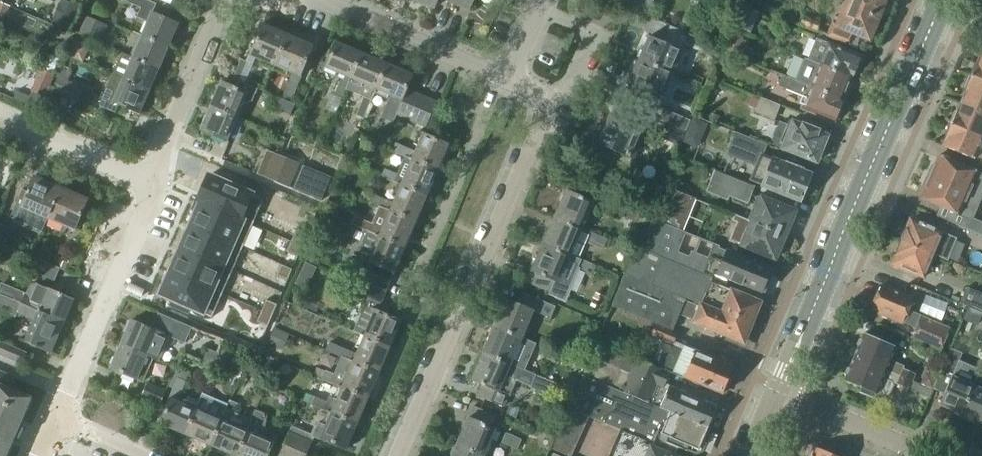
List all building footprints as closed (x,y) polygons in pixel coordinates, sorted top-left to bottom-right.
[(13,0),(0,0),(0,12),(7,15),(13,0)] [(81,3),(73,0),(61,0),(54,19),(71,26),(81,3)] [(148,22),(143,34),(169,45),(178,24),(153,14),(157,4),(147,0),(128,0),(127,2),(141,8),(137,17),(148,22)] [(435,8),(438,0),(415,0),(435,8)] [(473,0),(458,0),(457,4),(469,9),(473,0)] [(844,5),(879,19),(887,0),(846,0),(844,5)] [(838,18),(835,16),(827,36),(850,45),(854,34),(870,41),(879,19),(844,5),(838,18)] [(741,22),(739,26),(750,30),(758,12),(746,8),(746,9),(741,22)] [(86,16),(78,35),(100,44),(108,26),(86,16)] [(234,78),(245,83),(256,58),(262,60),(261,64),(274,70),(276,66),(276,67),(289,36),(263,25),(247,62),(242,60),(234,78)] [(169,45),(143,34),(134,56),(159,67),(169,45)] [(684,46),(716,60),(719,61),(724,51),(689,35),(684,46)] [(276,67),(292,73),(284,96),(292,99),(301,77),(314,47),(289,36),(276,67)] [(683,50),(649,36),(639,60),(673,74),(683,50)] [(807,61),(820,66),(821,66),(852,80),(852,79),(853,79),(854,78),(857,79),(860,70),(858,69),(862,58),(816,39),(807,61)] [(324,69),(342,76),(334,95),(343,99),(347,91),(345,90),(360,54),(335,43),(324,69)] [(719,61),(716,60),(713,67),(724,72),(732,54),(724,51),(719,61)] [(133,57),(122,52),(112,74),(150,90),(159,67),(134,56),(133,57)] [(347,91),(363,97),(356,116),(364,119),(374,94),(373,94),(375,90),(386,64),(360,54),(345,90),(347,91)] [(978,60),(971,76),(981,81),(981,56),(979,61),(978,60)] [(60,63),(46,57),(42,69),(55,74),(60,63)] [(639,60),(629,83),(624,94),(658,108),(673,74),(639,60)] [(412,75),(386,64),(375,90),(390,96),(381,118),(393,123),(396,114),(414,122),(424,98),(424,97),(406,90),(412,75)] [(821,66),(820,66),(812,87),(843,100),(845,97),(847,98),(850,90),(848,89),(852,80),(821,66)] [(42,69),(37,81),(32,92),(45,97),(55,74),(42,69)] [(150,90),(112,74),(98,106),(116,114),(120,105),(140,113),(150,90)] [(777,87),(807,99),(803,108),(836,122),(837,119),(840,120),(843,111),(840,110),(844,101),(843,100),(812,87),(812,88),(782,75),(777,87)] [(964,98),(981,106),(981,81),(971,76),(965,93),(966,93),(964,98)] [(58,79),(53,89),(78,100),(83,90),(58,79)] [(237,90),(221,83),(211,107),(237,118),(243,103),(247,105),(253,102),(258,90),(240,82),(237,90)] [(775,120),(780,105),(759,97),(754,112),(775,120)] [(274,108),(289,116),(295,105),(279,98),(274,108)] [(424,98),(414,122),(426,127),(435,103),(424,98)] [(961,104),(959,109),(958,108),(951,125),(981,137),(981,112),(961,104)] [(201,131),(227,141),(237,118),(211,107),(201,131)] [(664,110),(659,121),(665,124),(686,133),(691,121),(664,110)] [(599,145),(634,160),(647,131),(612,116),(599,145)] [(698,149),(709,124),(694,117),(683,143),(698,149)] [(771,142),(784,147),(817,161),(828,136),(818,132),(819,130),(804,124),(804,126),(791,121),(789,127),(779,122),(771,142)] [(665,124),(659,137),(680,147),(686,133),(665,124)] [(946,142),(944,146),(981,161),(981,158),(981,150),(977,148),(981,137),(951,125),(944,141),(946,142)] [(736,132),(730,147),(738,150),(737,151),(766,162),(768,158),(763,156),(767,145),(736,132)] [(395,143),(391,152),(404,158),(412,161),(412,160),(438,171),(449,145),(423,135),(416,152),(395,143)] [(260,149),(245,143),(239,156),(269,168),(273,158),(259,151),(260,149)] [(730,147),(727,155),(755,166),(749,180),(767,187),(802,201),(812,176),(801,171),(802,170),(787,164),(787,165),(768,158),(766,162),(737,151),(738,150),(730,147)] [(931,168),(928,175),(981,198),(981,196),(981,174),(939,155),(934,166),(932,165),(931,168)] [(385,170),(381,178),(401,186),(427,197),(438,171),(412,160),(412,161),(404,158),(397,175),(385,170)] [(303,164),(294,187),(321,197),(330,175),(303,164)] [(706,193),(728,201),(729,198),(749,205),(755,187),(714,172),(706,193)] [(965,216),(961,226),(981,235),(981,222),(972,218),(981,198),(928,175),(924,182),(925,183),(923,185),(925,186),(921,197),(965,216)] [(33,177),(20,206),(49,219),(62,190),(33,177)] [(210,180),(201,202),(247,222),(257,199),(244,193),(245,190),(231,184),(230,188),(210,180)] [(362,192),(360,199),(390,212),(416,222),(427,197),(401,186),(394,204),(373,195),(373,197),(362,192)] [(76,231),(89,202),(62,190),(49,219),(76,231)] [(662,222),(684,231),(698,200),(675,190),(665,215),(664,215),(662,222)] [(595,204),(568,192),(556,220),(583,232),(595,204)] [(605,210),(636,224),(642,211),(611,197),(605,210)] [(759,197),(748,220),(786,236),(789,238),(796,222),(793,220),(796,213),(759,197)] [(201,208),(193,226),(237,245),(247,222),(201,202),(199,207),(201,208)] [(362,220),(358,229),(368,233),(379,238),(380,237),(406,248),(416,222),(390,212),(383,229),(362,220)] [(737,224),(730,239),(776,259),(780,250),(783,252),(789,238),(786,236),(748,220),(748,221),(734,215),(731,221),(737,224)] [(728,281),(742,286),(743,283),(763,292),(772,269),(739,255),(738,256),(718,248),(719,246),(685,232),(686,232),(684,231),(662,222),(653,218),(640,248),(727,284),(728,281)] [(544,247),(571,258),(583,232),(556,220),(544,247)] [(905,229),(901,238),(903,239),(902,241),(933,254),(948,261),(957,241),(942,234),(915,223),(912,230),(908,228),(907,230),(905,229)] [(27,269),(32,258),(4,246),(11,229),(0,224),(0,257),(27,269)] [(193,226),(183,249),(227,268),(237,245),(193,226)] [(368,233),(355,266),(361,269),(364,262),(368,264),(394,275),(395,273),(406,248),(380,237),(379,238),(368,233)] [(295,234),(292,242),(302,246),(305,239),(295,234)] [(607,242),(591,235),(588,243),(604,249),(607,242)] [(899,244),(895,253),(897,254),(895,257),(900,259),(896,266),(923,277),(933,254),(902,241),(901,244),(899,244)] [(292,242),(288,249),(299,254),(302,246),(292,242)] [(571,258),(544,247),(528,284),(550,294),(556,282),(560,284),(571,258)] [(680,315),(695,322),(694,323),(745,344),(762,303),(725,288),(727,284),(640,248),(640,249),(637,248),(613,305),(673,331),(680,315)] [(183,249),(173,273),(217,292),(227,268),(183,249)] [(54,281),(59,269),(32,258),(27,269),(54,281)] [(282,265),(278,273),(289,277),(292,269),(282,265)] [(366,271),(361,283),(386,293),(391,281),(366,271)] [(173,273),(163,295),(170,298),(167,304),(187,313),(190,307),(207,314),(217,292),(173,273)] [(0,286),(0,294),(3,295),(2,296),(65,322),(74,299),(50,289),(31,281),(26,293),(7,285),(1,283),(0,286)] [(361,284),(357,294),(367,298),(381,304),(386,293),(361,283),(361,284)] [(882,286),(872,310),(915,327),(910,339),(941,351),(950,329),(908,312),(913,299),(882,286)] [(981,313),(981,294),(968,288),(961,304),(981,313)] [(16,317),(18,313),(36,320),(26,345),(51,355),(65,322),(2,296),(3,295),(0,294),(0,311),(16,317)] [(519,305),(507,300),(495,328),(522,339),(523,338),(534,311),(552,319),(557,308),(523,294),(519,305)] [(367,298),(353,333),(364,338),(364,337),(390,348),(401,322),(378,312),(381,304),(367,298)] [(263,300),(258,310),(272,316),(276,306),(263,300)] [(966,308),(961,319),(978,325),(981,315),(981,314),(966,308)] [(258,310),(252,322),(266,328),(272,316),(258,310)] [(132,321),(121,346),(148,357),(153,359),(159,362),(170,338),(185,344),(192,328),(167,317),(159,314),(153,330),(132,321)] [(654,366),(671,373),(685,378),(723,394),(734,367),(692,349),(691,352),(674,345),(679,333),(658,325),(653,337),(665,341),(654,366)] [(268,343),(283,350),(290,335),(275,328),(268,343)] [(522,339),(495,328),(484,353),(511,365),(518,348),(544,359),(548,349),(523,338),(522,339)] [(916,374),(904,369),(905,366),(891,361),(896,348),(864,335),(863,338),(860,339),(857,344),(859,347),(854,358),(919,386),(919,385),(913,382),(916,374)] [(329,342),(326,351),(341,357),(353,362),(379,373),(390,348),(364,337),(364,338),(357,354),(329,342)] [(596,342),(582,375),(611,387),(708,429),(716,410),(664,388),(671,373),(654,366),(596,342)] [(0,355),(0,356),(7,359),(12,348),(5,345),(0,355)] [(121,346),(111,369),(138,380),(143,382),(153,359),(148,357),(121,346)] [(12,348),(7,359),(15,362),(20,351),(12,348)] [(946,361),(933,390),(945,395),(939,408),(960,417),(974,386),(980,372),(958,362),(961,354),(951,349),(946,361)] [(23,366),(28,355),(20,351),(15,362),(23,366)] [(472,381),(483,386),(478,397),(501,407),(506,395),(509,397),(516,381),(531,388),(536,376),(511,365),(484,353),(472,381)] [(325,371),(321,379),(342,388),(368,399),(379,373),(353,362),(341,357),(334,374),(325,371)] [(886,398),(893,383),(930,398),(933,392),(919,386),(854,358),(850,367),(847,368),(845,374),(847,377),(845,380),(862,387),(860,392),(875,398),(877,394),(886,398)] [(170,399),(159,425),(185,436),(196,411),(194,409),(178,402),(187,382),(190,375),(177,369),(169,387),(175,389),(170,399)] [(4,387),(10,375),(2,372),(0,377),(0,386),(4,387)] [(4,387),(12,391),(17,378),(10,375),(4,387)] [(620,430),(647,441),(645,445),(668,455),(672,445),(687,451),(689,447),(699,451),(708,429),(611,387),(582,375),(569,408),(589,417),(620,430)] [(196,411),(185,436),(211,447),(222,422),(220,421),(203,414),(216,385),(207,381),(204,389),(203,389),(194,409),(196,411)] [(149,384),(143,399),(160,406),(166,391),(149,384)] [(15,439),(19,441),(24,429),(20,427),(32,399),(12,391),(4,387),(0,386),(0,455),(8,455),(15,439)] [(960,417),(981,426),(981,424),(981,389),(974,386),(960,417)] [(306,393),(302,401),(327,412),(328,412),(358,425),(368,399),(342,388),(337,400),(329,397),(326,402),(306,393)] [(211,447),(233,455),(238,455),(248,433),(246,432),(229,425),(238,404),(229,400),(220,421),(222,422),(211,447)] [(475,407),(458,446),(480,455),(484,455),(495,431),(492,429),(498,417),(475,407)] [(569,410),(552,450),(568,455),(573,455),(589,417),(569,408),(568,410),(569,410)] [(238,455),(269,455),(274,444),(273,444),(278,434),(262,427),(264,415),(255,411),(246,432),(248,433),(238,455)] [(280,455),(306,455),(312,443),(314,437),(346,451),(358,425),(328,412),(327,412),(322,425),(318,423),(316,428),(312,437),(300,431),(292,428),(280,455)] [(668,455),(645,445),(647,441),(620,430),(610,455),(671,455),(668,455)] [(522,441),(505,434),(501,444),(517,451),(522,441)] [(458,446),(453,455),(480,455),(458,446)] [(813,447),(809,455),(834,455),(813,447)]
